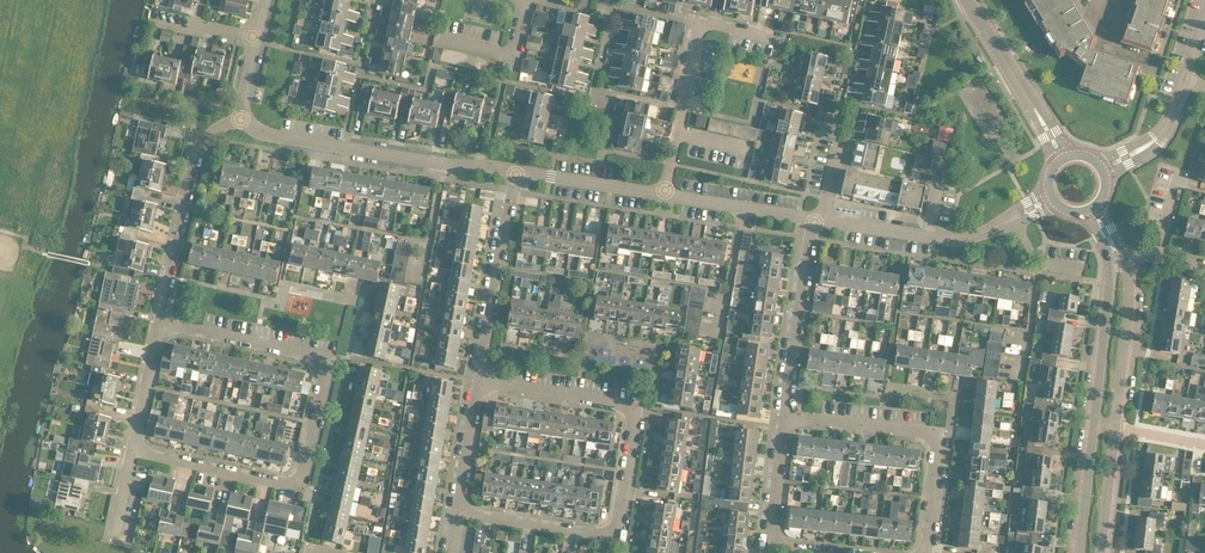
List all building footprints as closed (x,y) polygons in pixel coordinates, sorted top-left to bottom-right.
[(225,12),(245,17),(248,0),(247,0),(228,0),(225,12)] [(324,11),(357,18),(358,13),(347,11),(349,4),(332,0),(326,0),(324,11)] [(724,10),(737,13),(740,0),(726,0),(724,10)] [(738,13),(751,16),(754,4),(760,5),(761,0),(740,0),(737,13),(738,13)] [(766,7),(780,10),(782,0),(761,0),(760,5),(766,7)] [(793,13),(796,0),(782,0),(780,10),(793,13)] [(793,13),(807,15),(810,0),(796,0),(793,13)] [(807,15),(820,18),(824,0),(810,0),(807,15)] [(820,18),(833,21),(838,0),(824,0),(820,18)] [(858,0),(846,0),(846,1),(839,0),(838,0),(833,21),(847,24),(848,18),(854,19),(858,0)] [(1059,58),(1066,54),(1084,68),(1077,89),(1127,106),(1137,76),(1145,79),(1155,51),(1156,52),(1158,45),(1157,44),(1160,37),(1166,18),(1166,17),(1167,17),(1170,10),(1168,10),(1171,3),(1172,0),(1135,0),(1134,3),(1123,0),(1090,0),(1083,21),(1071,0),(1024,0),(1059,58)] [(870,16),(869,17),(903,24),(906,12),(897,10),(898,4),(887,1),(886,7),(883,7),(878,6),(879,6),(877,13),(871,11),(871,12),(870,16)] [(395,2),(393,14),(414,18),(417,7),(395,2)] [(629,19),(630,10),(620,9),(619,18),(629,19)] [(324,11),(321,23),(343,27),(345,20),(356,23),(357,18),(324,11)] [(532,18),(546,21),(548,14),(534,11),(532,18)] [(587,24),(588,18),(559,11),(556,23),(563,24),(563,25),(597,32),(598,27),(587,24)] [(393,14),(390,25),(412,30),(414,18),(393,14)] [(622,20),(621,25),(655,32),(658,20),(636,15),(634,22),(622,20)] [(864,15),(863,20),(868,21),(880,24),(878,31),(901,36),(903,24),(869,17),(870,16),(864,15)] [(546,21),(532,18),(531,24),(545,27),(546,21)] [(321,23),(319,34),(352,42),(353,37),(342,35),(343,27),(321,23)] [(390,25),(388,37),(409,42),(412,30),(390,25)] [(560,36),(583,41),(585,34),(596,36),(597,32),(563,25),(560,36)] [(653,44),(655,33),(655,32),(621,25),(620,29),(632,32),(630,39),(653,44)] [(670,35),(683,38),(685,32),(671,28),(670,35)] [(157,46),(167,49),(172,31),(162,29),(157,46)] [(862,34),(861,39),(864,39),(864,40),(898,47),(901,36),(878,31),(877,37),(865,35),(862,34)] [(356,47),(351,46),(352,42),(319,34),(316,47),(338,51),(337,54),(354,57),(356,47)] [(527,41),(541,44),(542,38),(529,35),(527,41)] [(683,38),(670,35),(668,42),(682,45),(683,38)] [(583,41),(560,36),(558,48),(591,56),(593,50),(581,48),(583,41)] [(388,37),(385,49),(406,54),(409,42),(388,37)] [(617,43),(616,48),(650,56),(653,44),(630,39),(629,46),(617,43)] [(862,40),(861,44),(863,44),(863,45),(875,47),(873,54),(895,59),(898,47),(864,40),(862,40)] [(541,44),(527,41),(526,48),(540,51),(541,44)] [(162,81),(176,85),(178,77),(184,79),(191,47),(184,45),(181,58),(176,57),(174,62),(167,60),(162,81)] [(204,50),(192,47),(191,47),(184,79),(191,81),(193,74),(206,77),(210,56),(203,54),(204,50)] [(437,47),(434,60),(441,62),(444,49),(437,47)] [(558,48),(555,60),(578,65),(579,58),(590,60),(591,56),(558,48)] [(627,56),(625,63),(647,68),(650,56),(616,48),(615,53),(627,56)] [(367,58),(371,59),(404,66),(406,54),(385,49),(383,57),(368,54),(367,58)] [(448,63),(451,50),(444,49),(441,62),(448,63)] [(741,61),(764,63),(765,52),(733,49),(732,51),(741,52),(741,61)] [(454,65),(457,51),(451,50),(448,63),(454,65)] [(149,79),(162,81),(167,60),(159,58),(160,54),(148,51),(143,75),(150,76),(149,79)] [(461,66),(463,53),(457,51),(454,65),(461,66)] [(664,59),(678,62),(680,55),(666,52),(664,59)] [(805,52),(802,64),(823,69),(826,57),(805,52)] [(226,79),(231,56),(219,53),(218,57),(210,56),(206,77),(219,80),(220,78),(226,79)] [(467,67),(470,54),(463,53),(461,66),(467,67)] [(474,69),(477,56),(470,54),(467,67),(474,69)] [(858,58),(857,63),(859,63),(859,64),(893,71),(895,59),(873,54),(872,61),(860,59),(858,58)] [(481,71),(484,57),(477,56),(474,69),(481,71)] [(484,57),(481,71),(488,72),(490,59),(484,57)] [(522,65),(536,68),(537,62),(524,58),(522,65)] [(401,78),(404,66),(371,59),(370,63),(381,66),(380,73),(401,78)] [(494,73),(497,60),(490,59),(488,72),(494,73)] [(678,62),(664,59),(663,66),(677,69),(678,62)] [(322,60),(320,72),(353,79),(354,74),(343,72),(344,65),(322,60)] [(497,60),(494,73),(501,75),(504,62),(497,60)] [(555,60),(552,72),(586,79),(587,74),(576,71),(578,65),(555,60)] [(612,68),(611,72),(645,80),(647,68),(625,63),(623,70),(612,68)] [(802,64),(800,76),(821,81),(822,76),(827,77),(827,75),(834,76),(835,72),(828,70),(823,69),(802,64)] [(870,71),(868,78),(890,83),(893,71),(859,64),(858,68),(870,71)] [(536,68),(522,65),(520,72),(534,75),(536,68)] [(455,78),(456,71),(438,69),(438,76),(455,78)] [(320,72),(317,84),(339,89),(341,81),(352,84),(353,79),(320,72)] [(550,84),(556,85),(572,89),(574,81),(585,84),(586,79),(552,72),(550,84)] [(642,92),(645,80),(611,72),(610,77),(621,80),(620,87),(642,92)] [(659,83),(673,86),(674,79),(660,76),(659,83)] [(818,93),(821,81),(800,76),(797,88),(818,93)] [(854,87),(887,95),(890,83),(868,78),(866,85),(855,83),(854,87)] [(403,79),(402,91),(415,93),(417,81),(403,79)] [(673,86),(659,83),(658,90),(671,93),(673,86)] [(317,84),(314,96),(347,103),(349,98),(338,96),(339,89),(317,84)] [(379,93),(380,88),(362,84),(357,107),(369,109),(368,113),(382,116),(387,95),(379,93)] [(848,86),(847,91),(853,92),(859,94),(857,101),(862,103),(874,105),(885,108),(886,101),(887,95),(854,87),(848,86)] [(440,107),(447,109),(451,90),(444,88),(441,101),(434,100),(433,105),(427,103),(422,125),(436,128),(440,107)] [(794,100),(816,105),(818,93),(797,88),(794,100)] [(463,92),(453,90),(451,90),(447,109),(453,110),(452,117),(465,120),(470,99),(462,97),(463,92)] [(398,106),(405,107),(408,94),(395,91),(394,96),(387,95),(382,116),(395,119),(398,106)] [(558,98),(556,97),(531,92),(528,104),(550,109),(554,110),(562,111),(563,107),(556,105),(558,98)] [(408,121),(422,125),(427,103),(419,102),(421,97),(408,94),(405,107),(411,109),(408,121)] [(496,99),(491,98),(479,95),(478,100),(470,99),(465,120),(479,123),(480,119),(490,121),(493,106),(494,106),(496,99)] [(346,108),(347,103),(314,96),(312,108),(334,113),(335,105),(346,108)] [(623,107),(622,112),(626,113),(652,119),(654,119),(657,107),(650,105),(629,100),(627,108),(623,107)] [(528,104),(526,116),(547,121),(550,109),(528,104)] [(780,109),(777,121),(798,126),(801,114),(780,109)] [(614,110),(613,115),(616,116),(621,117),(620,119),(624,120),(623,125),(645,130),(649,131),(652,119),(626,113),(622,112),(614,110)] [(695,125),(698,126),(704,127),(706,117),(698,115),(695,125)] [(858,121),(857,126),(896,135),(899,122),(865,115),(864,122),(858,121)] [(550,128),(546,127),(547,121),(526,116),(523,127),(523,128),(557,135),(558,130),(550,129),(550,128)] [(714,132),(717,120),(710,118),(707,131),(714,132)] [(134,145),(133,152),(141,153),(155,156),(157,150),(159,138),(164,139),(167,126),(153,123),(140,120),(138,127),(134,145)] [(720,134),(723,121),(717,120),(714,132),(720,134)] [(727,136),(730,123),(723,121),(720,134),(727,136)] [(775,133),(796,138),(798,126),(777,121),(775,133)] [(734,137),(737,124),(730,123),(727,136),(734,137)] [(741,139),(744,126),(737,124),(734,137),(741,139)] [(610,129),(609,134),(642,141),(645,130),(623,125),(622,132),(610,129)] [(940,125),(937,138),(951,141),(954,127),(940,125)] [(516,139),(546,146),(548,138),(556,140),(557,135),(523,128),(523,127),(519,126),(516,139)] [(747,140),(750,127),(744,126),(741,139),(747,140)] [(857,126),(856,132),(868,134),(866,141),(870,142),(887,146),(888,146),(890,137),(895,138),(896,135),(857,126)] [(747,140),(754,142),(757,129),(750,127),(747,140)] [(772,145),(793,150),(796,138),(775,133),(772,145)] [(639,154),(642,141),(609,134),(608,139),(619,142),(618,149),(639,154)] [(947,143),(934,140),(931,154),(944,157),(947,143)] [(878,159),(880,147),(881,147),(866,144),(857,142),(854,154),(878,159)] [(772,145),(770,157),(790,161),(792,155),(804,157),(805,152),(797,151),(793,150),(772,145)] [(143,167),(142,172),(141,174),(163,179),(166,165),(159,163),(160,157),(155,156),(141,153),(138,166),(143,167)] [(875,171),(878,159),(854,154),(852,165),(851,166),(875,171)] [(932,158),(920,156),(917,168),(918,168),(929,171),(932,158)] [(770,157),(767,169),(777,171),(788,173),(792,174),(793,169),(794,170),(795,163),(790,161),(770,157)] [(220,184),(235,187),(239,168),(239,165),(225,162),(220,184)] [(235,187),(249,190),(253,171),(239,168),(235,187)] [(313,168),(310,187),(324,190),(328,171),(313,168)] [(321,208),(322,208),(329,209),(332,191),(339,193),(343,173),(342,173),(343,171),(341,169),(336,169),(334,170),(334,172),(328,171),(324,190),(325,190),(323,198),(321,208)] [(767,169),(764,181),(785,185),(788,173),(777,171),(767,169)] [(858,173),(846,170),(841,194),(842,195),(853,197),(858,173)] [(249,190),(250,190),(264,193),(268,174),(253,171),(249,190)] [(264,193),(278,196),(282,177),(283,174),(268,171),(268,174),(264,193)] [(339,193),(340,193),(354,195),(357,176),(343,173),(339,193)] [(869,175),(858,173),(853,197),(864,199),(869,175)] [(135,181),(132,193),(147,197),(148,189),(160,192),(163,179),(141,174),(139,182),(135,181)] [(880,178),(878,177),(869,175),(864,199),(875,202),(880,178)] [(354,195),(368,198),(372,178),(357,176),(354,195)] [(293,199),(297,180),(282,177),(278,196),(293,199)] [(368,198),(383,200),(386,181),(372,178),(368,198)] [(891,180),(880,178),(875,202),(886,204),(891,180)] [(903,183),(891,180),(886,204),(897,207),(903,183)] [(383,200),(397,203),(401,184),(386,181),(383,200)] [(903,208),(921,212),(926,188),(916,186),(903,183),(897,207),(898,207),(903,208)] [(397,203),(412,206),(415,186),(401,184),(397,203)] [(430,189),(415,186),(412,206),(426,208),(430,189)] [(132,193),(132,195),(129,206),(134,207),(132,215),(154,219),(157,205),(145,203),(147,197),(132,193)] [(232,205),(234,196),(227,195),(225,204),(232,205)] [(246,208),(248,199),(241,198),(239,207),(246,208)] [(248,199),(246,208),(253,210),(255,200),(248,199)] [(350,213),(352,204),(346,202),(344,212),(350,213)] [(275,214),(277,205),(270,203),(268,213),(275,214)] [(352,204),(350,213),(358,214),(359,205),(352,204)] [(277,205),(275,214),(282,215),(284,206),(277,205)] [(483,208),(463,205),(461,220),(480,224),(483,208)] [(388,210),(381,209),(380,218),(387,219),(388,210)] [(453,219),(454,212),(445,210),(443,217),(453,219)] [(409,223),(410,214),(404,213),(402,222),(409,223)] [(410,214),(409,223),(416,224),(417,215),(410,214)] [(126,221),(125,227),(115,225),(114,231),(138,236),(139,230),(151,232),(154,219),(132,215),(131,222),(126,221)] [(378,230),(379,220),(365,217),(363,227),(378,230)] [(1185,237),(1200,241),(1204,223),(1189,219),(1185,237)] [(461,220),(458,234),(478,238),(480,224),(461,220)] [(441,231),(450,233),(451,226),(442,224),(441,231)] [(526,225),(521,253),(533,255),(538,227),(526,225)] [(617,254),(618,249),(622,227),(610,225),(607,247),(606,247),(606,252),(617,254)] [(538,227),(533,255),(545,257),(549,228),(538,227)] [(618,249),(619,249),(630,251),(634,229),(622,227),(618,249)] [(209,239),(211,230),(205,228),(203,237),(209,239)] [(557,253),(561,230),(549,228),(545,257),(545,258),(550,259),(551,252),(557,253)] [(311,239),(313,230),(306,229),(304,238),(311,239)] [(630,251),(631,251),(642,252),(645,231),(634,229),(630,251)] [(744,229),(740,248),(753,250),(756,232),(744,229)] [(211,230),(209,239),(216,241),(218,231),(211,230)] [(313,230),(311,239),(318,241),(320,232),(313,230)] [(572,232),(561,230),(557,253),(569,254),(572,232)] [(116,237),(113,252),(146,259),(149,245),(137,242),(138,236),(114,231),(113,237),(116,237)] [(450,233),(441,231),(440,238),(449,240),(450,233)] [(642,252),(642,253),(654,254),(657,232),(645,231),(642,252)] [(584,234),(572,232),(569,254),(581,256),(584,234)] [(669,234),(657,232),(654,254),(653,259),(664,261),(665,256),(669,234)] [(458,234),(456,249),(475,252),(478,238),(458,234)] [(581,256),(593,258),(596,236),(584,234),(581,256)] [(665,256),(677,258),(680,236),(669,234),(665,256)] [(238,245),(240,236),(233,235),(231,244),(238,245)] [(339,245),(341,236),(335,235),(333,244),(339,245)] [(240,236),(238,245),(245,247),(247,238),(240,236)] [(341,236),(339,245),(346,247),(348,238),(341,236)] [(677,258),(689,260),(692,238),(680,236),(677,258)] [(704,240),(692,238),(689,260),(700,262),(704,240)] [(700,262),(712,263),(712,264),(716,242),(704,240),(700,262)] [(267,252),(268,247),(269,242),(262,241),(260,250),(267,252)] [(368,251),(369,247),(370,243),(363,241),(361,250),(368,251)] [(269,242),(268,247),(267,252),(274,253),(276,244),(269,242)] [(727,243),(716,242),(712,264),(724,265),(727,243)] [(370,243),(369,247),(368,251),(375,253),(377,244),(370,243)] [(411,245),(397,243),(396,251),(409,254),(411,245)] [(188,263),(203,266),(207,247),(193,244),(188,263)] [(305,266),(309,247),(294,244),(290,263),(305,266)] [(218,270),(222,251),(207,247),(203,266),(218,270)] [(309,247),(305,266),(318,269),(323,250),(309,247)] [(757,247),(754,265),(782,269),(783,256),(780,256),(781,250),(757,247)] [(456,249),(453,263),(473,266),(475,252),(456,249)] [(318,269),(319,270),(333,273),(337,253),(323,250),(318,269)] [(232,273),(236,254),(222,251),(218,270),(232,273)] [(394,258),(408,261),(409,254),(396,251),(395,251),(394,258)] [(107,269),(106,272),(134,278),(135,271),(143,273),(146,259),(113,252),(110,266),(113,266),(112,270),(107,269)] [(333,273),(347,276),(351,256),(337,253),(333,273)] [(246,276),(250,257),(236,254),(232,273),(246,276)] [(366,260),(352,256),(351,256),(347,276),(362,279),(366,260)] [(261,279),(265,260),(250,257),(246,276),(261,279)] [(392,266),(407,268),(408,261),(394,258),(392,266)] [(265,260),(261,279),(276,282),(280,263),(265,260)] [(381,263),(366,260),(362,279),(377,282),(381,263)] [(445,262),(445,261),(436,260),(435,267),(452,270),(450,277),(470,281),(473,266),(453,263),(445,262)] [(752,276),(757,277),(780,280),(782,269),(754,265),(752,276)] [(836,287),(839,267),(823,265),(820,284),(836,287)] [(391,272),(406,275),(407,268),(392,266),(391,272)] [(851,289),(853,270),(839,267),(836,287),(851,289)] [(923,288),(926,269),(910,267),(907,286),(923,288)] [(926,269),(923,288),(938,291),(941,271),(940,271),(926,269)] [(938,291),(937,296),(941,296),(943,294),(952,296),(955,273),(956,272),(954,270),(949,269),(947,270),(947,272),(941,271),(938,291)] [(865,291),(868,272),(853,270),(851,289),(865,291)] [(515,277),(521,278),(529,279),(530,273),(521,272),(515,271),(515,277)] [(105,278),(99,302),(122,307),(127,308),(134,310),(139,285),(132,284),(134,278),(106,272),(105,278)] [(406,275),(391,272),(390,279),(404,282),(406,275)] [(883,274),(880,293),(879,302),(877,315),(866,314),(865,320),(883,323),(888,294),(896,296),(899,277),(898,276),(898,275),(897,273),(892,272),(890,273),(890,275),(883,274)] [(880,293),(883,274),(868,272),(865,291),(880,293)] [(967,295),(970,276),(955,273),(952,296),(950,306),(949,317),(956,318),(957,310),(958,311),(960,294),(967,295)] [(982,297),(985,278),(970,276),(967,295),(982,297)] [(467,296),(470,281),(450,277),(448,293),(467,296)] [(757,277),(756,288),(756,289),(778,292),(780,280),(757,277)] [(997,300),(1000,280),(985,278),(982,297),(997,300)] [(1000,280),(997,300),(1012,302),(1015,282),(1016,281),(1014,278),(1009,278),(1007,279),(1002,278),(1001,280),(1000,280)] [(1172,281),(1169,295),(1189,298),(1191,284),(1172,281)] [(1030,285),(1015,282),(1012,302),(1027,304),(1030,285)] [(381,283),(378,298),(397,302),(400,287),(381,283)] [(431,290),(440,291),(441,284),(432,283),(431,290)] [(707,289),(692,286),(690,294),(706,296),(707,289)] [(756,289),(756,288),(748,287),(748,293),(755,294),(754,299),(754,300),(776,304),(778,292),(756,289)] [(430,297),(439,298),(440,291),(431,290),(430,297)] [(1039,301),(1045,302),(1047,291),(1041,290),(1039,301)] [(599,297),(595,319),(607,321),(610,298),(611,292),(607,292),(606,298),(599,297)] [(448,293),(445,307),(465,311),(467,296),(448,293)] [(548,311),(544,333),(556,335),(560,307),(562,295),(557,294),(553,302),(549,302),(547,311),(548,311)] [(689,300),(705,303),(706,296),(690,294),(689,300)] [(1050,303),(1048,316),(1064,318),(1065,312),(1076,314),(1078,298),(1061,295),(1059,305),(1050,303)] [(1169,295),(1167,309),(1187,312),(1189,298),(1169,295)] [(848,306),(849,297),(842,296),(841,305),(848,306)] [(920,296),(919,305),(928,306),(929,297),(920,296)] [(406,304),(415,306),(417,299),(407,297),(406,304)] [(849,297),(848,306),(855,308),(857,298),(849,297)] [(397,302),(378,298),(375,312),(394,316),(397,302)] [(512,307),(509,327),(521,329),(524,307),(526,301),(512,298),(510,307),(512,307)] [(607,321),(619,323),(622,300),(610,298),(607,321)] [(646,304),(642,327),(654,328),(657,306),(658,301),(646,299),(646,304)] [(746,305),(747,305),(746,311),(775,315),(776,304),(754,300),(754,299),(747,299),(746,305)] [(634,302),(622,300),(619,323),(630,325),(634,302)] [(688,307),(703,309),(705,303),(689,300),(688,307)] [(830,314),(832,304),(814,301),(812,311),(820,312),(830,314)] [(126,314),(127,308),(122,307),(99,302),(93,333),(106,336),(116,338),(120,339),(128,341),(133,316),(126,314)] [(646,304),(634,302),(630,325),(642,327),(646,304)] [(913,304),(902,303),(901,310),(919,312),(920,305),(919,305),(916,305),(913,304)] [(415,306),(406,304),(404,311),(413,313),(415,306)] [(980,314),(982,305),(975,304),(973,313),(980,314)] [(982,305),(980,314),(987,316),(989,306),(982,305)] [(680,310),(669,308),(657,306),(654,328),(665,330),(666,324),(678,326),(680,310)] [(445,307),(443,322),(462,325),(465,311),(445,307)] [(536,309),(524,307),(521,329),(533,331),(536,309)] [(556,335),(567,337),(571,315),(571,309),(560,307),(556,335)] [(687,314),(702,316),(703,309),(688,307),(687,314)] [(547,311),(536,309),(533,331),(544,333),(548,311),(547,311)] [(1019,310),(1011,309),(1010,318),(1017,319),(1019,310)] [(1163,316),(1162,323),(1165,323),(1184,326),(1189,327),(1191,312),(1187,312),(1167,309),(1166,317),(1163,316)] [(747,323),(750,323),(773,327),(775,315),(746,311),(745,316),(748,316),(747,323)] [(375,312),(371,326),(391,331),(394,316),(375,312)] [(425,318),(435,320),(436,313),(426,312),(425,318)] [(686,321),(701,323),(702,316),(687,314),(686,321)] [(583,317),(571,315),(567,337),(579,339),(583,317)] [(1048,316),(1046,333),(1054,335),(1053,339),(1071,342),(1073,327),(1062,325),(1064,318),(1048,316)] [(1002,325),(1009,326),(1010,318),(1003,317),(1002,325)] [(435,320),(425,318),(424,325),(434,327),(435,320)] [(701,323),(686,321),(685,328),(700,331),(701,323)] [(443,322),(440,336),(460,339),(462,325),(443,322)] [(773,327),(750,323),(749,335),(742,334),(741,338),(749,340),(760,342),(761,337),(771,338),(773,327)] [(1165,323),(1163,337),(1182,340),(1184,326),(1165,323)] [(371,326),(368,340),(387,345),(391,331),(371,326)] [(399,333),(409,335),(410,328),(401,326),(399,333)] [(990,336),(991,332),(991,327),(982,326),(981,332),(983,335),(990,336)] [(700,331),(685,328),(684,334),(699,337),(700,331)] [(915,341),(916,331),(909,330),(908,340),(915,341)] [(849,338),(851,338),(850,348),(857,349),(859,339),(860,332),(850,331),(849,338)] [(916,331),(915,341),(922,342),(923,332),(916,331)] [(989,342),(1003,344),(1004,334),(991,332),(989,342)] [(117,352),(119,343),(120,339),(116,338),(106,336),(93,333),(91,340),(86,364),(92,365),(94,366),(94,365),(109,369),(113,351),(117,352)] [(409,335),(399,333),(398,339),(407,342),(409,335)] [(827,344),(829,335),(821,334),(820,343),(827,344)] [(829,335),(827,344),(834,345),(835,336),(829,335)] [(945,345),(946,336),(939,335),(937,344),(945,345)] [(440,336),(437,351),(457,354),(460,339),(440,336)] [(946,336),(945,345),(951,347),(953,337),(946,336)] [(1180,355),(1182,341),(1182,340),(1163,337),(1160,352),(1180,355)] [(768,360),(770,348),(748,344),(749,340),(741,338),(738,338),(737,348),(746,349),(745,356),(768,360)] [(960,338),(959,348),(966,349),(967,348),(968,340),(960,338)] [(865,340),(859,339),(857,349),(864,350),(865,340)] [(1043,347),(1041,360),(1057,362),(1058,357),(1068,358),(1071,342),(1053,339),(1052,348),(1043,347)] [(384,360),(387,345),(368,340),(365,355),(384,360)] [(421,348),(430,349),(431,342),(422,340),(421,348)] [(880,342),(873,341),(872,351),(879,352),(880,342)] [(1003,344),(989,342),(988,341),(987,350),(1002,352),(1003,344)] [(173,352),(164,350),(160,370),(169,372),(171,365),(185,368),(189,349),(174,346),(173,352)] [(679,346),(677,358),(700,361),(701,349),(679,346)] [(404,356),(405,349),(396,347),(395,354),(404,356)] [(895,366),(911,369),(914,350),(898,347),(895,366)] [(430,349),(421,348),(420,354),(429,356),(430,349)] [(959,357),(956,376),(970,378),(972,368),(981,370),(984,351),(967,348),(966,349),(959,348),(958,356),(959,357)] [(189,349),(185,368),(199,371),(203,352),(189,349)] [(911,369),(925,371),(928,352),(914,350),(911,369)] [(985,359),(1000,361),(1002,352),(987,350),(985,359)] [(437,351),(435,365),(455,368),(457,354),(437,351)] [(823,372),(826,353),(810,351),(808,370),(823,372)] [(218,355),(203,352),(199,371),(213,374),(218,355)] [(925,371),(940,373),(943,354),(928,352),(925,371)] [(841,355),(826,353),(823,372),(838,374),(841,355)] [(958,356),(943,354),(940,373),(956,376),(959,357),(958,356)] [(213,374),(213,375),(228,378),(232,359),(218,355),(213,374)] [(856,358),(841,355),(838,374),(853,377),(856,358)] [(745,356),(744,368),(766,372),(768,360),(745,356)] [(1192,356),(1191,364),(1204,367),(1204,359),(1192,356)] [(677,358),(675,369),(698,373),(700,361),(677,358)] [(871,360),(856,358),(853,377),(868,379),(871,360)] [(228,378),(242,381),(247,362),(232,359),(228,378)] [(984,367),(999,369),(1000,361),(985,359),(984,367)] [(871,360),(868,379),(883,381),(886,362),(871,360)] [(1039,373),(1037,382),(1046,383),(1063,386),(1065,371),(1055,369),(1057,362),(1041,360),(1040,367),(1039,373)] [(250,383),(257,384),(261,365),(247,362),(242,381),(243,381),(241,389),(240,389),(238,398),(246,400),(250,383)] [(92,365),(88,386),(95,387),(116,392),(119,378),(112,376),(114,370),(109,369),(94,366),(92,365)] [(257,384),(271,387),(275,368),(261,365),(257,384)] [(381,371),(362,367),(359,382),(377,387),(381,371)] [(999,369),(984,367),(983,377),(997,379),(999,369)] [(290,371),(275,368),(271,387),(285,391),(290,371)] [(744,368),(742,380),(764,383),(766,372),(744,368)] [(675,369),(674,381),(696,384),(701,385),(702,381),(697,380),(698,373),(675,369)] [(293,392),(300,394),(305,375),(290,371),(285,391),(286,391),(283,406),(282,405),(282,408),(289,409),(293,392)] [(432,380),(430,394),(430,395),(450,398),(452,383),(432,380)] [(742,380),(740,391),(740,392),(763,395),(764,383),(742,380)] [(1172,390),(1174,381),(1167,380),(1166,389),(1172,390)] [(387,389),(396,391),(397,383),(388,381),(387,389)] [(674,381),(672,392),(694,396),(696,384),(674,381)] [(1174,381),(1172,390),(1179,391),(1181,382),(1174,381)] [(182,382),(180,390),(190,392),(192,385),(182,382)] [(359,382),(355,396),(374,400),(377,387),(359,382)] [(977,382),(976,397),(995,399),(996,384),(977,382)] [(209,397),(210,392),(217,394),(219,385),(211,383),(209,392),(208,397),(209,397)] [(1036,392),(1034,404),(1054,408),(1055,401),(1061,402),(1063,386),(1046,383),(1045,393),(1036,392)] [(413,392),(422,394),(424,386),(414,385),(413,392)] [(1194,401),(1186,400),(1182,418),(1198,421),(1204,386),(1197,385),(1194,401)] [(89,393),(86,406),(100,409),(101,403),(114,405),(116,392),(95,387),(93,394),(89,393)] [(232,397),(238,398),(240,389),(234,388),(232,397)] [(733,397),(739,397),(738,403),(761,407),(763,395),(740,392),(740,391),(734,390),(733,397)] [(404,393),(396,391),(394,391),(392,400),(403,402),(404,393)] [(180,396),(178,395),(165,392),(163,401),(171,402),(167,419),(160,418),(160,417),(150,414),(146,431),(154,433),(154,437),(168,440),(173,421),(175,412),(177,403),(178,403),(180,396)] [(692,408),(694,396),(672,392),(670,404),(692,408)] [(1003,400),(1013,401),(1014,394),(1004,393),(1003,400)] [(270,395),(263,394),(260,408),(266,410),(267,402),(268,402),(270,395)] [(1152,413),(1167,416),(1171,397),(1156,394),(1152,413)] [(430,395),(427,409),(447,412),(450,398),(430,395)] [(371,415),(374,400),(355,396),(352,411),(371,415)] [(974,412),(993,414),(995,399),(976,397),(974,412)] [(1167,416),(1168,416),(1182,418),(1186,400),(1171,397),(1167,416)] [(485,410),(483,428),(494,430),(495,427),(506,429),(509,406),(510,405),(506,405),(506,403),(498,401),(496,411),(494,411),(487,410),(485,410)] [(281,413),(282,408),(282,405),(268,402),(267,402),(266,410),(281,413)] [(185,405),(178,403),(177,403),(175,412),(183,414),(185,405)] [(738,403),(737,414),(759,418),(761,407),(738,403)] [(1040,419),(1039,427),(1056,430),(1059,415),(1053,414),(1054,408),(1034,404),(1031,417),(1040,419)] [(86,406),(85,411),(81,426),(108,432),(111,418),(99,416),(100,409),(86,406)] [(521,408),(509,406),(506,429),(518,431),(521,408)] [(203,419),(205,409),(199,408),(197,417),(203,419)] [(518,431),(529,432),(532,410),(521,408),(518,431)] [(205,409),(203,419),(211,420),(213,411),(205,409)] [(427,409),(425,423),(445,427),(447,412),(427,409)] [(380,417),(389,419),(391,412),(382,410),(380,417)] [(529,432),(528,436),(540,438),(540,434),(544,412),(532,410),(529,432)] [(352,411),(349,425),(368,429),(371,415),(352,411)] [(540,434),(541,434),(552,436),(556,414),(544,412),(540,434)] [(993,414),(974,412),(972,426),(991,429),(993,414)] [(232,425),(234,416),(228,414),(224,432),(216,430),(211,449),(226,453),(230,434),(232,425)] [(409,421),(418,422),(419,415),(410,414),(409,421)] [(552,436),(556,436),(564,438),(567,415),(556,414),(552,436)] [(674,420),(668,419),(666,432),(687,435),(688,435),(697,436),(698,430),(688,429),(689,423),(690,416),(675,414),(674,420)] [(564,438),(575,439),(579,417),(567,415),(564,438)] [(234,416),(232,425),(240,427),(242,417),(234,416)] [(389,419),(380,417),(378,424),(388,426),(389,419)] [(575,439),(576,439),(587,441),(590,419),(579,417),(575,439)] [(602,421),(591,419),(590,419),(587,441),(599,443),(602,421)] [(709,439),(715,439),(717,420),(711,419),(709,439)] [(285,427),(286,422),(279,420),(276,435),(283,436),(285,427)] [(168,440),(183,443),(187,424),(173,421),(168,440)] [(418,422),(409,421),(408,428),(417,429),(418,422)] [(610,450),(614,423),(602,421),(599,443),(598,448),(610,450)] [(263,422),(261,431),(269,433),(271,424),(263,422)] [(733,422),(733,429),(737,429),(735,442),(758,444),(759,432),(758,432),(759,426),(733,422)] [(1000,430),(1009,431),(1010,424),(1001,422),(1000,430)] [(425,423),(423,438),(443,441),(445,427),(425,423)] [(183,443),(197,446),(201,427),(187,424),(183,443)] [(368,429),(349,425),(347,425),(345,426),(344,431),(345,433),(347,433),(346,439),(365,444),(374,446),(383,448),(384,441),(366,437),(368,429)] [(105,446),(106,440),(108,432),(81,426),(77,446),(96,451),(97,444),(105,446)] [(972,426),(971,441),(990,443),(991,429),(972,426)] [(201,427),(197,446),(211,449),(216,430),(201,427)] [(1029,436),(1027,449),(1042,451),(1043,444),(1053,446),(1056,430),(1039,427),(1037,438),(1029,436)] [(1009,431),(1000,430),(999,437),(1009,438),(1009,431)] [(693,442),(687,441),(687,435),(666,432),(664,443),(686,447),(686,446),(692,447),(693,442)] [(230,434),(226,453),(241,456),(245,437),(230,434)] [(241,456),(255,459),(259,440),(245,437),(241,456)] [(423,438),(421,452),(440,455),(443,441),(423,438)] [(797,457),(813,459),(815,440),(799,438),(797,457)] [(361,458),(365,444),(346,439),(342,454),(361,458)] [(255,459),(269,462),(273,443),(259,440),(255,459)] [(813,459),(828,461),(830,442),(815,440),(813,459)] [(971,441),(969,456),(988,459),(997,460),(997,453),(989,451),(990,443),(971,441)] [(735,442),(734,453),(757,456),(758,444),(735,442)] [(828,461),(842,463),(843,463),(845,444),(830,442),(828,461)] [(289,446),(274,443),(273,443),(269,462),(285,466),(289,446)] [(404,449),(413,451),(414,444),(405,443),(404,449)] [(664,443),(662,455),(684,459),(686,447),(664,443)] [(849,463),(858,464),(860,445),(845,444),(843,463),(842,463),(841,470),(842,470),(841,479),(840,479),(839,486),(847,487),(849,463)] [(62,475),(75,478),(85,480),(89,481),(97,483),(103,459),(95,457),(96,451),(77,446),(68,445),(62,475)] [(875,447),(860,445),(858,464),(873,466),(875,447)] [(381,455),(383,448),(374,446),(372,453),(381,455)] [(890,449),(875,447),(873,466),(888,468),(890,449)] [(413,451),(404,449),(403,457),(412,458),(413,451)] [(888,468),(903,470),(905,450),(890,449),(888,468)] [(1027,449),(1027,450),(1025,463),(1033,464),(1032,472),(1050,474),(1052,459),(1041,457),(1042,451),(1027,449)] [(920,452),(905,450),(903,470),(918,471),(920,452)] [(421,452),(418,467),(438,470),(440,455),(421,452)] [(734,453),(733,465),(755,468),(757,456),(734,453)] [(997,460),(1006,461),(1007,454),(997,453),(997,460)] [(342,454),(339,469),(358,473),(361,458),(342,454)] [(687,465),(683,464),(684,459),(662,455),(660,467),(682,470),(682,469),(686,470),(687,465)] [(1146,455),(1144,469),(1163,472),(1169,472),(1171,458),(1170,458),(1146,455)] [(969,456),(967,472),(986,474),(987,466),(996,467),(997,460),(988,459),(969,456)] [(1182,474),(1190,475),(1191,460),(1183,459),(1182,474)] [(1006,461),(997,460),(996,467),(1005,468),(1006,461)] [(733,465),(731,477),(754,479),(755,468),(733,465)] [(811,476),(812,467),(804,466),(803,480),(810,481),(810,476),(811,476)] [(367,475),(376,478),(378,470),(369,467),(367,475)] [(418,467),(416,481),(436,484),(438,470),(418,467)] [(660,467),(658,478),(681,482),(681,481),(680,481),(682,470),(660,467)] [(339,469),(336,483),(355,487),(358,473),(339,469)] [(833,479),(840,479),(841,479),(842,470),(841,470),(834,469),(833,479)] [(1162,486),(1163,472),(1144,469),(1142,484),(1162,486)] [(399,479),(409,480),(410,474),(400,472),(399,479)] [(967,472),(966,487),(985,489),(993,490),(994,483),(986,482),(986,474),(967,472)] [(1023,481),(1021,493),(1042,496),(1043,490),(1048,491),(1050,474),(1032,472),(1031,482),(1023,481)] [(484,496),(495,497),(499,475),(487,473),(484,496)] [(871,483),(872,473),(864,473),(863,482),(871,483)] [(376,478),(367,475),(365,481),(375,483),(376,478)] [(495,497),(496,497),(507,499),(511,477),(499,475),(495,497)] [(901,486),(902,477),(894,476),(893,485),(901,486)] [(151,485),(150,485),(147,498),(170,503),(175,481),(167,479),(166,481),(153,477),(151,485)] [(507,499),(518,501),(522,478),(511,477),(507,499)] [(731,477),(730,488),(753,491),(754,479),(731,477)] [(87,494),(89,481),(85,480),(75,478),(74,485),(60,482),(55,506),(78,511),(82,493),(87,494)] [(518,501),(519,501),(530,503),(533,480),(522,478),(518,501)] [(679,493),(681,482),(658,478),(657,490),(679,493)] [(409,480),(399,479),(398,486),(407,487),(409,480)] [(553,506),(556,507),(565,508),(568,486),(569,480),(562,479),(561,485),(557,484),(553,506)] [(530,503),(542,505),(545,482),(533,480),(530,503)] [(433,500),(436,485),(436,484),(416,481),(413,496),(433,500)] [(557,484),(545,482),(542,505),(553,506),(557,484)] [(336,483),(333,497),(351,501),(355,487),(336,483)] [(993,490),(1003,492),(1003,484),(994,483),(993,490)] [(1141,499),(1160,501),(1165,501),(1167,490),(1171,491),(1172,487),(1162,486),(1142,484),(1141,499)] [(593,485),(592,489),(588,512),(600,514),(604,491),(603,491),(604,486),(593,485)] [(580,487),(568,486),(565,508),(576,510),(580,487)] [(206,487),(204,496),(189,493),(189,495),(187,501),(188,501),(187,507),(209,512),(214,489),(206,487)] [(592,489),(580,488),(580,487),(576,510),(588,512),(592,489)] [(964,503),(983,505),(985,489),(966,487),(964,503)] [(748,508),(749,502),(752,503),(753,491),(730,488),(726,488),(725,499),(720,499),(720,505),(748,508)] [(807,502),(808,493),(801,492),(800,501),(807,502)] [(169,510),(167,519),(161,517),(157,531),(181,536),(184,522),(187,507),(188,501),(187,501),(189,495),(182,493),(177,512),(169,510)] [(230,493),(227,505),(226,510),(225,515),(226,515),(223,529),(231,531),(234,517),(248,520),(253,498),(230,493)] [(808,493),(807,502),(814,503),(815,494),(808,493)] [(1020,507),(1019,516),(1027,516),(1045,518),(1047,503),(1041,503),(1042,496),(1021,493),(1020,507)] [(837,506),(839,496),(831,495),(830,505),(837,506)] [(362,496),(360,504),(370,506),(371,498),(362,496)] [(413,496),(411,511),(431,514),(433,500),(413,496)] [(839,496),(837,506),(845,506),(846,497),(839,496)] [(333,497),(329,512),(348,516),(351,501),(333,497)] [(899,503),(898,512),(904,513),(906,504),(906,498),(900,497),(899,503)] [(861,498),(861,508),(868,509),(869,499),(861,498)] [(869,499),(868,509),(875,510),(876,500),(869,499)] [(305,509),(269,501),(265,518),(266,518),(265,524),(263,531),(285,536),(287,528),(300,531),(305,509)] [(395,508),(404,510),(405,503),(396,501),(395,508)] [(1186,512),(1187,503),(1172,501),(1171,510),(1186,512)] [(897,522),(898,512),(899,503),(892,502),(890,521),(882,520),(879,539),(894,541),(897,522)] [(219,545),(223,529),(226,515),(225,515),(226,510),(227,505),(220,503),(216,522),(208,520),(206,527),(200,526),(197,540),(219,545)] [(983,505),(964,503),(962,518),(981,520),(983,505)] [(654,504),(652,515),(675,519),(677,507),(654,504)] [(749,527),(750,514),(748,514),(748,508),(720,505),(719,512),(727,513),(726,524),(749,527)] [(404,510),(395,508),(393,515),(403,517),(404,510)] [(166,518),(167,511),(161,510),(159,516),(166,518)] [(789,529),(804,530),(806,512),(791,510),(789,529)] [(411,511),(409,526),(428,529),(431,514),(411,511)] [(329,512),(326,526),(345,530),(348,516),(329,512)] [(819,532),(821,513),(806,512),(804,530),(819,532)] [(834,534),(836,515),(821,513),(819,532),(834,534)] [(991,513),(990,521),(999,522),(999,521),(1000,514),(991,513)] [(1138,519),(1136,534),(1154,536),(1155,528),(1164,529),(1165,515),(1150,513),(1149,520),(1138,519)] [(673,531),(675,519),(652,515),(651,528),(673,531)] [(849,535),(851,517),(836,515),(834,534),(849,535)] [(262,539),(263,531),(265,524),(266,518),(265,518),(258,516),(255,530),(246,528),(245,536),(238,535),(234,552),(259,552),(262,539)] [(1018,525),(1016,538),(1031,540),(1032,533),(1043,534),(1045,518),(1027,516),(1019,516),(1018,525)] [(864,537),(866,518),(851,517),(849,535),(864,537)] [(879,539),(882,520),(866,518),(864,537),(879,539)] [(981,520),(962,518),(961,533),(980,535),(981,520)] [(190,523),(184,522),(181,536),(187,537),(190,523)] [(912,523),(897,522),(894,541),(910,542),(912,523)] [(1188,536),(1196,537),(1198,523),(1189,522),(1188,536)] [(726,524),(724,536),(747,538),(749,527),(726,524)] [(354,532),(363,534),(364,527),(355,525),(354,532)] [(342,545),(342,544),(349,545),(351,540),(343,538),(345,530),(326,526),(323,540),(342,545)] [(409,526),(406,540),(426,544),(428,529),(409,526)] [(482,542),(485,528),(477,526),(474,540),(482,542)] [(651,528),(649,539),(671,542),(673,531),(651,528)] [(390,538),(399,539),(400,532),(391,530),(390,538)] [(521,541),(522,532),(497,531),(497,539),(521,541)] [(978,550),(980,535),(961,533),(959,548),(978,550)] [(987,542),(997,543),(998,536),(988,534),(987,542)] [(1154,536),(1136,534),(1134,550),(1145,551),(1145,552),(1161,552),(1161,547),(1153,546),(1154,536)] [(724,536),(723,547),(746,550),(747,538),(724,536)] [(1023,552),(1041,552),(1041,548),(1031,546),(1031,540),(1016,538),(1015,551),(1023,552)] [(671,542),(649,539),(647,551),(662,552),(676,552),(677,543),(671,542)] [(426,544),(406,540),(404,552),(425,552),(426,544)]
